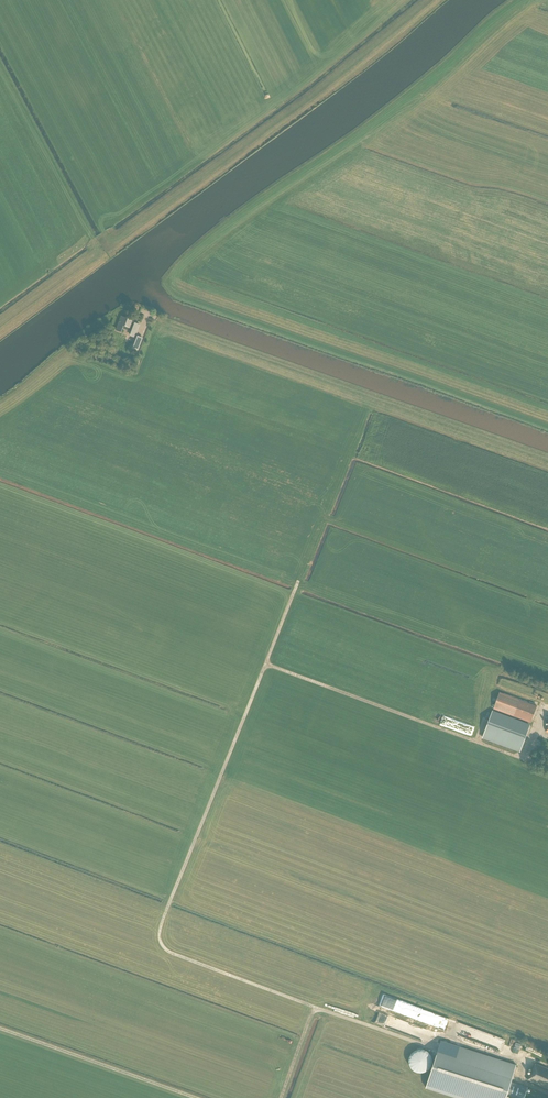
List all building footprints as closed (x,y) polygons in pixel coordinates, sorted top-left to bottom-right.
[(134,321),(121,316),(115,330),(121,333),(123,329),(131,332),(130,336),(136,338),(141,325),(135,323),(134,324),(133,323),(134,321)] [(143,338),(137,336),(133,348),(138,350),(143,338)] [(513,687),(515,682),(504,678),(501,688),(508,690),(510,686),(513,687)] [(542,692),(520,683),(517,689),(528,693),(529,692),(540,697),(542,692)] [(499,692),(493,708),(531,723),(537,706),(534,705),(534,703),(530,701),(530,703),(499,692)] [(530,725),(512,719),(492,712),(483,737),(520,751),(530,725)] [(381,995),(378,1004),(418,1018),(417,1022),(412,1020),(409,1029),(438,1039),(441,1032),(442,1032),(443,1030),(451,1033),(455,1020),(381,995)] [(460,1046),(456,1057),(437,1051),(425,1088),(455,1097),(506,1097),(507,1095),(515,1097),(524,1097),(528,1087),(511,1082),(517,1065),(460,1046)] [(421,1049),(420,1049),(419,1049),(417,1050),(416,1050),(415,1050),(414,1051),(413,1052),(412,1052),(412,1053),(411,1053),(411,1054),(410,1055),(409,1056),(409,1057),(409,1058),(409,1059),(408,1060),(408,1061),(408,1062),(409,1063),(409,1064),(409,1065),(409,1066),(410,1066),(410,1067),(410,1068),(411,1069),(412,1069),(412,1070),(413,1070),(414,1071),(415,1072),(416,1072),(417,1072),(418,1073),(419,1073),(421,1073),(422,1073),(423,1073),(424,1072),(425,1072),(426,1072),(427,1071),(428,1070),(429,1069),(430,1068),(430,1067),(431,1067),(431,1066),(431,1065),(432,1064),(432,1063),(432,1062),(432,1061),(432,1060),(432,1059),(432,1058),(431,1057),(431,1056),(431,1055),(430,1055),(430,1054),(429,1053),(428,1052),(427,1051),(426,1051),(425,1050),(423,1050),(422,1049),(421,1049)] [(535,1064),(533,1069),(532,1068),(528,1078),(527,1078),(526,1079),(547,1089),(547,1069),(535,1064)]
